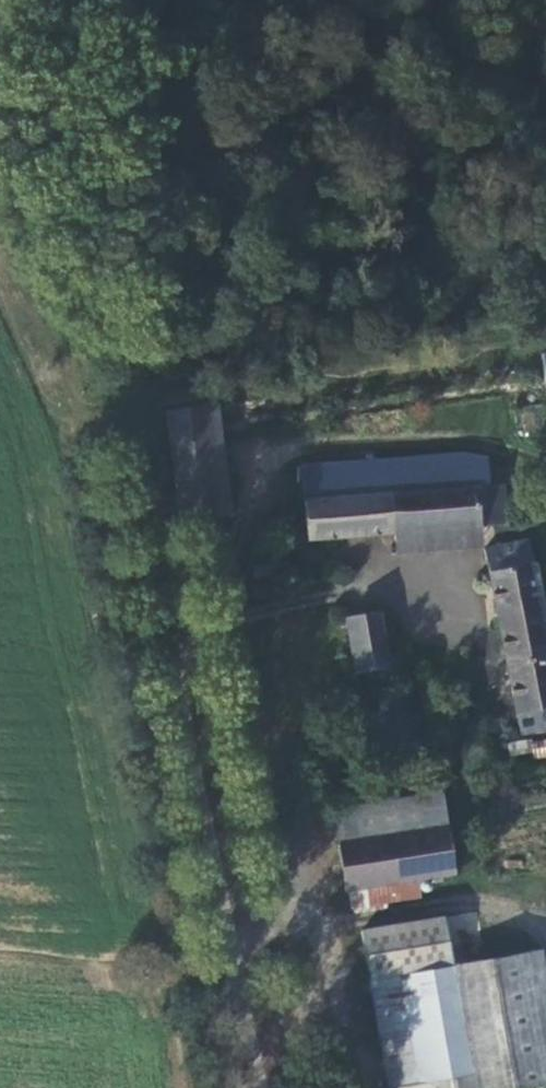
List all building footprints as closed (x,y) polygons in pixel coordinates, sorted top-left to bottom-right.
[(214,422),(487,395),(484,371),(212,402),(214,422)] [(225,513),(214,422),(212,402),(169,408),(182,518),(225,513)] [(302,467),(305,498),(490,483),(486,452),(302,467)] [(490,483),(305,498),(310,537),(401,529),(484,522),(507,519),(501,481),(498,482),(490,483)] [(487,545),(484,522),(401,529),(406,558),(487,545)] [(519,733),(545,729),(545,661),(545,611),(538,613),(525,539),(487,545),(519,733)] [(404,665),(401,614),(369,616),(372,667),(404,665)] [(509,742),(510,757),(545,754),(545,739),(509,742)] [(327,809),(327,834),(437,835),(438,811),(327,809)] [(437,876),(437,835),(327,834),(327,874),(396,875),(437,876)] [(396,890),(396,875),(327,874),(326,889),(396,890)] [(400,902),(404,921),(426,917),(423,898),(400,902)] [(474,914),(450,915),(452,959),(476,958),(474,914)] [(421,949),(366,951),(369,995),(423,992),(421,949)] [(369,995),(366,951),(338,953),(340,996),(369,995)] [(429,1087),(512,1087),(507,994),(424,999),(429,1087)] [(424,999),(341,1002),(347,1087),(429,1087),(424,999)]
